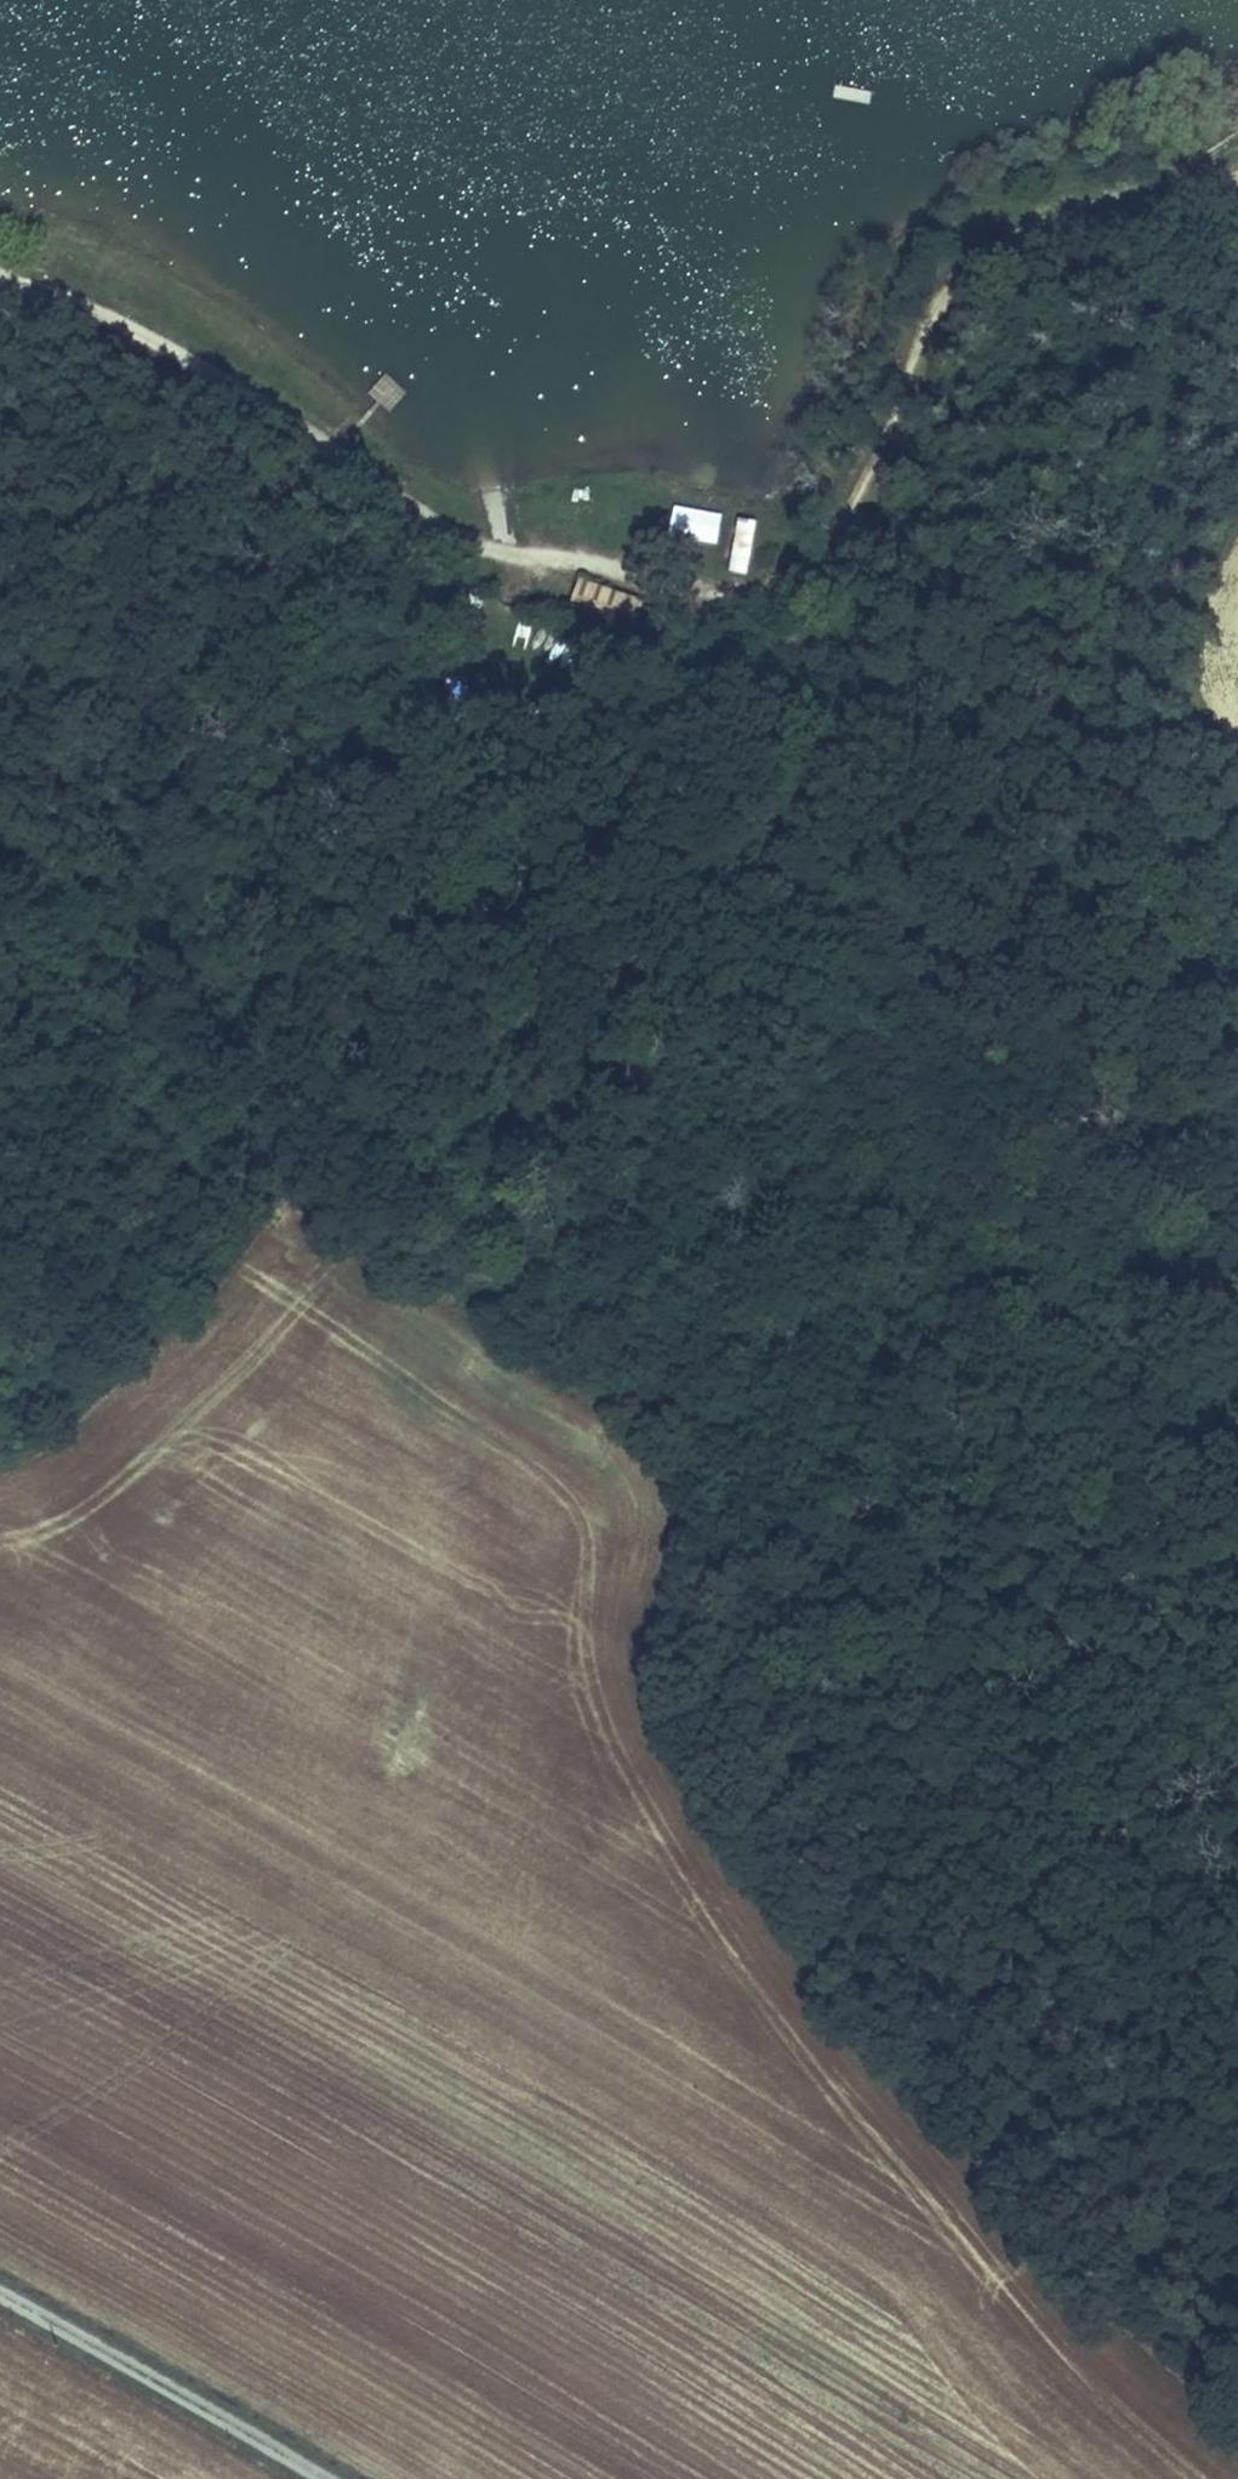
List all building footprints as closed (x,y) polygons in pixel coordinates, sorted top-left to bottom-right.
[(673,572),(750,578),(753,529),(725,527),(724,547),(675,544),(673,572)] [(630,634),(641,601),(580,579),(569,611),(630,634)]
